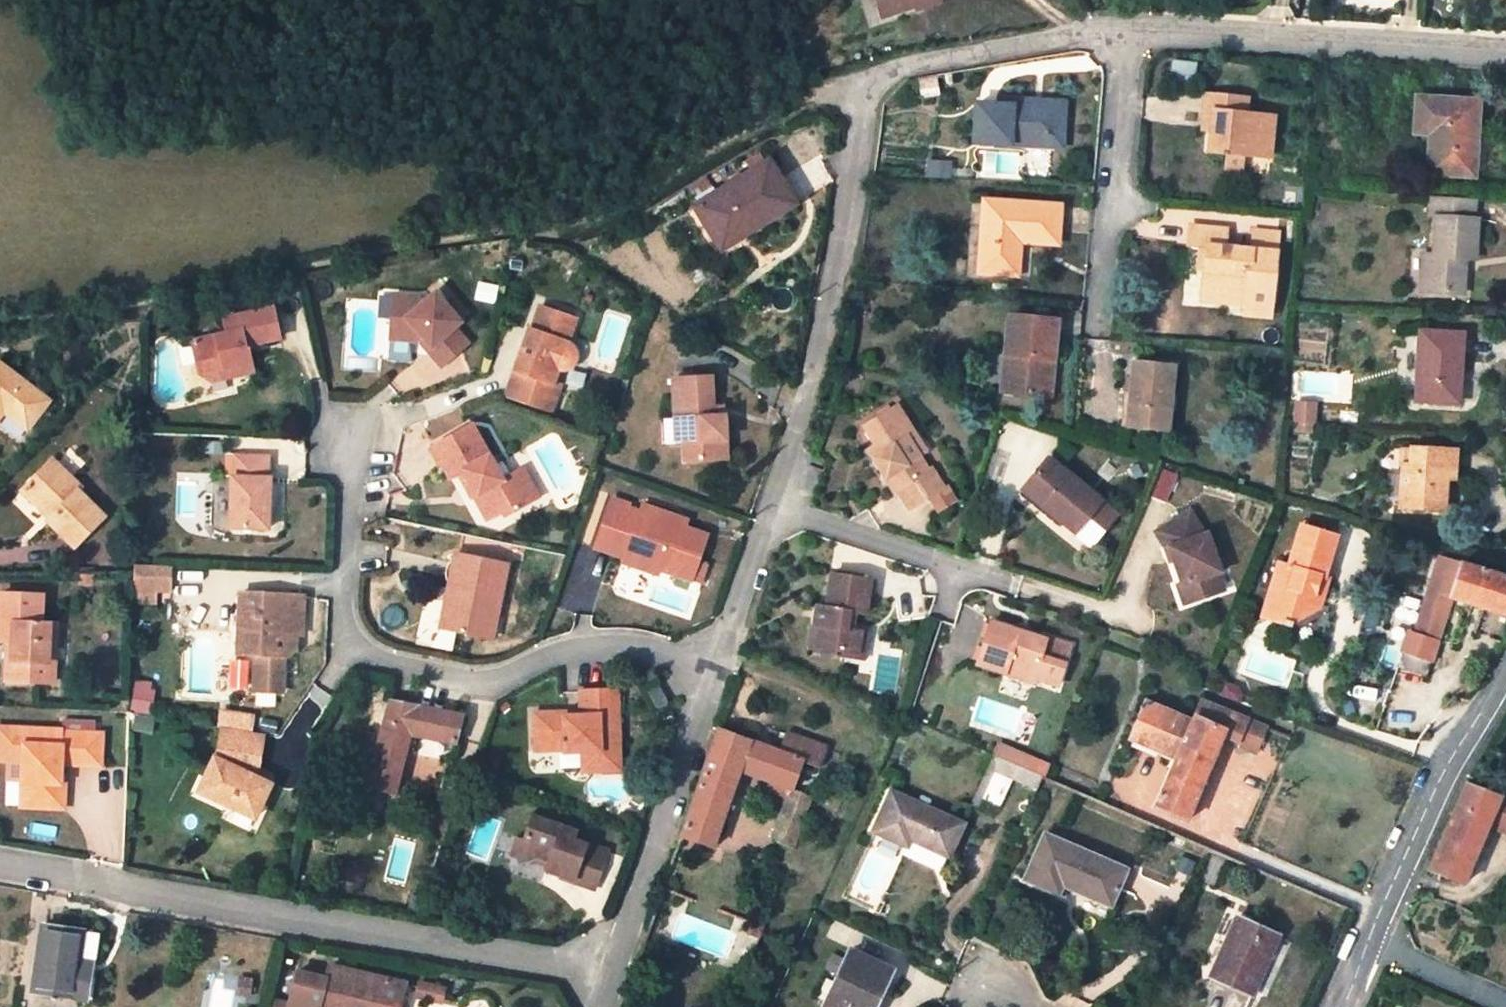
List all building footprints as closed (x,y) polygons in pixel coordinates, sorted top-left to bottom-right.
[(882,16),(892,13),(888,0),(877,0),(882,16)] [(892,13),(917,5),(915,1),(918,0),(888,0),(892,13)] [(1209,132),(1207,153),(1226,155),(1245,157),(1269,159),(1272,117),(1247,114),(1248,97),(1205,93),(1203,109),(1211,110),(1209,132)] [(1479,102),(1416,97),(1414,134),(1429,135),(1438,136),(1436,176),(1475,178),(1479,102)] [(1050,113),(1050,102),(1000,100),(1000,107),(999,110),(1050,113)] [(974,106),(973,144),(1064,149),(1066,103),(1050,102),(1050,113),(999,110),(1000,107),(974,106)] [(1211,110),(1203,109),(1200,131),(1209,132),(1211,110)] [(1427,176),(1436,176),(1438,136),(1429,135),(1427,176)] [(1226,155),(1224,172),(1244,174),(1245,157),(1226,155)] [(793,205),(766,161),(693,206),(696,211),(703,207),(723,240),(752,222),(755,228),(793,205)] [(951,163),(930,162),(929,179),(950,180),(951,163)] [(1423,255),(1421,293),(1464,295),(1466,261),(1476,262),(1478,218),(1474,218),(1475,200),(1431,197),(1430,217),(1436,217),(1434,255),(1423,255)] [(984,202),(979,275),(1018,277),(1020,243),(1058,246),(1060,206),(984,202)] [(720,250),(755,228),(752,222),(723,240),(703,207),(696,211),(720,250)] [(1201,292),(1248,296),(1248,305),(1247,310),(1271,312),(1273,293),(1277,253),(1252,250),(1226,247),(1227,229),(1189,226),(1187,247),(1206,249),(1201,292)] [(1252,250),(1277,253),(1278,234),(1254,232),(1252,250)] [(1201,302),(1248,305),(1248,296),(1201,292),(1201,302)] [(415,299),(394,298),(392,319),(388,319),(386,339),(412,344),(420,337),(429,348),(425,350),(441,365),(465,344),(452,328),(457,322),(426,296),(419,304),(415,299)] [(524,349),(522,356),(517,359),(504,398),(548,413),(553,399),(543,396),(546,384),(550,385),(555,368),(560,370),(566,369),(570,366),(574,360),(573,354),(571,349),(566,346),(562,344),(570,319),(535,307),(527,333),(525,331),(521,347),(524,349)] [(246,350),(245,346),(280,338),(273,308),(226,319),(229,332),(194,340),(199,364),(209,372),(222,370),(224,377),(252,371),(248,351),(247,351),(246,351),(246,350)] [(1009,316),(1006,356),(1013,356),(1010,394),(1011,394),(1050,398),(1057,321),(1009,316)] [(1420,332),(1415,403),(1458,406),(1463,335),(1420,332)] [(392,358),(411,359),(412,344),(392,343),(392,358)] [(1006,356),(1002,394),(1010,394),(1013,356),(1006,356)] [(1168,431),(1174,367),(1134,363),(1132,379),(1128,427),(1168,431)] [(222,370),(209,372),(199,364),(201,373),(209,381),(224,377),(222,370)] [(0,367),(0,413),(2,410),(27,428),(46,401),(0,367)] [(713,406),(711,376),(673,379),(675,419),(675,420),(683,419),(684,440),(686,460),(729,459),(727,415),(724,415),(713,415),(713,406)] [(1121,426),(1128,427),(1132,379),(1125,378),(1121,426)] [(553,399),(557,387),(550,385),(546,384),(543,396),(553,399)] [(723,405),(713,406),(713,415),(724,415),(723,405)] [(915,460),(904,441),(911,436),(894,408),(886,412),(861,428),(874,449),(876,448),(880,454),(878,455),(871,460),(893,495),(895,494),(906,511),(940,490),(928,471),(924,473),(915,460)] [(433,440),(466,428),(459,409),(426,421),(433,440)] [(675,420),(676,441),(677,441),(684,440),(683,419),(675,420)] [(491,467),(469,427),(432,447),(449,480),(458,475),(464,489),(470,486),(474,494),(468,497),(482,521),(501,511),(504,515),(523,505),(506,476),(503,478),(495,465),(491,467)] [(923,454),(911,436),(904,441),(915,460),(916,459),(923,454)] [(871,460),(878,455),(880,454),(876,448),(874,449),(866,454),(871,460)] [(1404,449),(1400,507),(1443,510),(1445,480),(1447,452),(1404,449)] [(1456,452),(1447,452),(1445,480),(1454,481),(1456,452)] [(229,479),(228,528),(267,529),(268,480),(265,480),(266,479),(265,459),(233,458),(233,478),(233,479),(229,479)] [(73,548),(104,517),(77,493),(80,490),(52,462),(26,488),(53,515),(50,519),(47,521),(73,548)] [(506,476),(500,462),(495,465),(503,478),(506,476)] [(1098,506),(1044,462),(1023,488),(1043,505),(1037,513),(1060,531),(1062,529),(1072,538),(1098,506)] [(535,499),(520,469),(506,476),(523,505),(535,499)] [(178,481),(177,524),(205,524),(205,482),(178,481)] [(53,515),(26,488),(23,491),(50,519),(53,515)] [(1016,496),(1037,513),(1043,505),(1023,488),(1016,496)] [(608,503),(593,546),(591,552),(622,562),(624,556),(657,567),(654,574),(690,585),(707,538),(674,526),(673,526),(675,521),(639,508),(637,514),(608,503)] [(1217,576),(1203,539),(1199,540),(1185,515),(1159,529),(1152,532),(1155,540),(1161,554),(1165,553),(1179,589),(1179,590),(1183,588),(1189,606),(1219,595),(1213,578),(1217,576)] [(1323,581),(1336,539),(1300,527),(1286,568),(1277,566),(1263,612),(1276,616),(1282,623),(1280,628),(1290,632),(1292,627),(1318,610),(1311,596),(1317,579),(1323,581)] [(455,553),(448,590),(440,628),(456,632),(492,639),(507,564),(455,553)] [(620,567),(653,578),(654,574),(657,567),(624,556),(622,562),(620,567)] [(1451,599),(1505,616),(1505,578),(1440,558),(1415,635),(1411,634),(1400,666),(1418,673),(1426,676),(1451,599)] [(133,572),(132,591),(167,592),(168,567),(133,566),(133,572)] [(864,617),(870,584),(834,577),(827,609),(818,607),(814,626),(819,627),(815,648),(814,653),(834,656),(835,652),(854,655),(859,634),(855,634),(854,633),(844,632),(848,613),(857,615),(864,617)] [(1189,606),(1183,588),(1179,590),(1174,591),(1181,609),(1189,606)] [(0,594),(0,642),(6,642),(12,643),(11,662),(6,661),(5,680),(46,682),(48,645),(55,645),(56,625),(39,625),(41,596),(0,594)] [(297,633),(299,597),(241,595),(237,595),(235,653),(252,654),(251,690),(279,691),(280,649),(281,632),(292,633),(297,633)] [(1276,616),(1263,612),(1260,621),(1280,628),(1282,623),(1276,616)] [(854,633),(857,615),(848,613),(844,632),(854,633)] [(1046,643),(990,625),(977,669),(1031,685),(1033,681),(1056,689),(1072,649),(1046,641),(1046,643)] [(292,650),(292,633),(281,632),(280,649),(292,650)] [(863,662),(869,636),(859,634),(854,655),(835,652),(834,656),(863,662)] [(54,683),(55,645),(48,645),(46,682),(54,683)] [(647,689),(657,706),(655,707),(663,722),(663,723),(675,716),(666,701),(669,700),(659,682),(647,689)] [(620,771),(615,690),(577,692),(578,717),(562,717),(561,717),(561,714),(532,716),(533,754),(563,753),(564,756),(580,755),(599,754),(600,773),(620,771)] [(460,716),(389,701),(366,786),(392,793),(406,744),(413,746),(416,736),(454,744),(460,716)] [(1145,702),(1128,741),(1176,760),(1192,721),(1145,702)] [(1154,809),(1186,824),(1221,739),(1226,729),(1241,736),(1237,746),(1256,754),(1267,728),(1201,702),(1199,706),(1192,721),(1176,760),(1154,809)] [(256,781),(262,735),(221,728),(216,756),(197,795),(252,821),(267,789),(253,783),(256,781)] [(1221,739),(1237,746),(1241,736),(1226,729),(1221,739)] [(740,772),(750,742),(718,730),(680,838),(713,849),(740,772)] [(62,744),(24,743),(23,806),(66,808),(67,783),(58,782),(58,774),(63,774),(63,763),(103,764),(103,732),(63,731),(62,744)] [(776,752),(767,782),(792,791),(803,762),(818,767),(824,748),(784,733),(778,748),(776,752)] [(776,752),(750,742),(740,772),(767,782),(776,752)] [(998,747),(994,757),(1006,763),(1011,752),(998,747)] [(1011,752),(1006,763),(1026,771),(1030,760),(1011,752)] [(582,774),(600,773),(599,754),(580,755),(582,774)] [(994,773),(1035,790),(1041,777),(1026,771),(1006,763),(994,757),(992,757),(970,808),(978,811),(994,773)] [(792,791),(767,782),(763,792),(786,800),(788,801),(791,795),(792,791)] [(1427,872),(1463,887),(1489,827),(1505,834),(1505,802),(1500,800),(1501,797),(1467,783),(1427,872)] [(963,824),(891,792),(872,833),(907,848),(910,842),(947,858),(963,824)] [(792,849),(809,801),(791,795),(788,801),(786,800),(772,841),(792,849)] [(537,862),(548,865),(545,874),(577,882),(583,858),(604,863),(607,850),(587,845),(572,841),(573,833),(528,821),(522,844),(522,850),(529,865),(537,862)] [(1126,871),(1044,835),(1023,881),(1058,896),(1062,887),(1110,908),(1126,871)] [(514,842),(510,860),(529,865),(522,850),(522,844),(514,842)] [(118,853),(118,844),(109,844),(109,853),(118,853)] [(908,857),(942,871),(947,860),(913,846),(908,857)] [(758,855),(755,863),(763,867),(766,858),(758,855)] [(598,888),(604,863),(583,858),(577,882),(598,888)] [(1224,948),(1210,978),(1250,997),(1277,937),(1237,919),(1229,938),(1224,948)] [(751,925),(748,934),(759,938),(763,929),(764,926),(752,922),(751,925)] [(82,933),(43,928),(34,992),(85,999),(89,972),(77,970),(78,960),(82,933)] [(1229,938),(1221,934),(1216,945),(1224,948),(1229,938)] [(823,1006),(875,1006),(892,970),(850,951),(834,985),(826,1002),(823,1006)] [(89,972),(90,961),(78,960),(77,970),(89,972)] [(331,968),(328,980),(298,973),(290,1005),(270,1000),(268,1006),(400,1006),(405,986),(331,968)] [(448,979),(423,973),(419,988),(444,995),(448,979)] [(252,997),(253,976),(236,975),(236,997),(252,997)] [(826,981),(818,998),(826,1002),(834,985),(826,981)]
